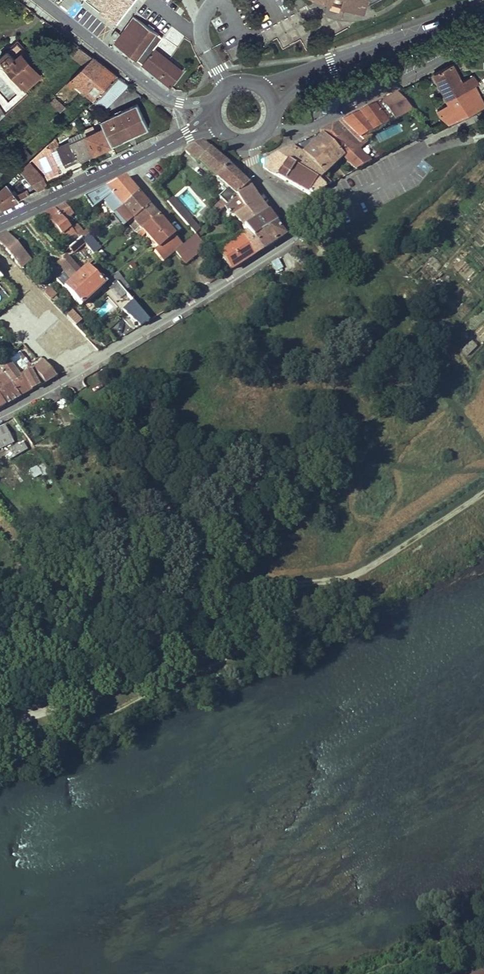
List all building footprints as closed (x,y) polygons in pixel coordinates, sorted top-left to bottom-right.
[(117,23),(134,0),(86,0),(87,1),(117,23)] [(355,13),(363,7),(361,3),(366,0),(347,0),(355,13)] [(161,37),(133,16),(115,43),(141,65),(155,46),(161,37)] [(18,43),(1,59),(26,87),(41,75),(31,64),(34,61),(18,43)] [(80,47),(75,44),(66,52),(71,56),(72,55),(80,47)] [(141,65),(170,86),(184,69),(155,46),(141,65)] [(93,57),(80,47),(72,55),(85,65),(93,57)] [(93,57),(85,65),(71,79),(83,91),(105,66),(93,57)] [(453,64),(434,73),(445,93),(450,102),(438,109),(441,117),(450,123),(481,108),(471,87),(479,83),(474,75),(462,80),(453,64)] [(118,77),(105,66),(83,91),(80,94),(83,97),(86,94),(94,101),(97,99),(118,77)] [(128,85),(118,77),(97,99),(107,107),(128,85)] [(360,139),(362,138),(413,111),(397,92),(356,114),(332,126),(349,144),(356,145),(362,142),(360,139)] [(97,99),(94,101),(94,102),(105,110),(107,107),(97,99)] [(104,128),(112,145),(148,128),(137,104),(101,121),(104,128)] [(374,151),(362,138),(360,139),(362,142),(356,145),(349,144),(332,126),(319,132),(321,135),(302,154),(323,176),(343,157),(355,170),(363,166),(383,156),(379,148),(374,151)] [(104,128),(87,136),(95,153),(112,145),(104,128)] [(95,153),(87,136),(71,143),(70,142),(58,147),(59,150),(64,160),(66,164),(77,159),(78,161),(94,153),(95,153)] [(54,139),(48,144),(50,149),(57,146),(54,139)] [(185,150),(184,151),(198,163),(199,162),(224,185),(221,188),(225,192),(219,198),(222,202),(213,210),(216,214),(224,207),(235,197),(247,185),(227,165),(200,143),(185,150)] [(331,184),(323,176),(302,154),(290,147),(263,161),(264,168),(311,195),(331,184)] [(57,164),(64,160),(59,150),(53,153),(57,164)] [(29,162),(21,169),(36,192),(44,188),(39,179),(42,177),(29,162)] [(113,211),(119,208),(137,194),(126,181),(124,178),(97,190),(104,200),(113,211)] [(7,183),(0,190),(0,208),(25,197),(22,192),(16,195),(7,183)] [(251,191),(247,185),(235,197),(244,210),(234,216),(243,227),(266,212),(257,199),(251,191)] [(83,197),(89,206),(95,202),(97,204),(104,200),(97,190),(83,197)] [(137,194),(119,208),(116,211),(127,225),(133,220),(148,207),(141,198),(137,194)] [(235,197),(224,207),(227,211),(226,212),(229,216),(230,215),(234,216),(244,210),(235,197)] [(167,202),(180,218),(194,234),(198,231),(193,226),(194,224),(187,217),(185,218),(183,215),(168,200),(167,202)] [(65,205),(43,216),(65,242),(67,240),(72,246),(79,239),(64,221),(72,214),(65,205)] [(151,210),(148,207),(133,220),(139,228),(135,232),(137,234),(138,233),(157,217),(151,210)] [(247,232),(252,239),(276,223),(268,212),(266,212),(243,227),(247,232)] [(166,227),(157,217),(138,233),(141,237),(145,234),(157,248),(153,252),(162,262),(174,252),(181,246),(166,227)] [(252,239),(262,251),(285,237),(276,223),(252,239)] [(247,232),(241,237),(254,256),(262,251),(252,239),(247,232)] [(14,261),(23,253),(6,233),(0,236),(0,245),(14,261)] [(198,238),(194,234),(182,245),(193,257),(205,246),(198,238)] [(254,256),(241,237),(219,251),(231,270),(254,256)] [(93,254),(82,240),(80,238),(79,239),(72,246),(65,252),(68,255),(56,264),(70,281),(63,287),(80,305),(102,285),(85,266),(95,257),(93,254)] [(86,241),(84,238),(82,240),(93,254),(97,251),(87,240),(86,241)] [(2,278),(17,263),(14,261),(0,245),(0,275),(2,278)] [(193,257),(182,245),(181,246),(174,252),(185,264),(193,257)] [(276,275),(283,271),(278,260),(271,264),(276,275)] [(116,282),(121,289),(126,286),(117,273),(111,276),(116,282)] [(125,294),(121,289),(116,282),(106,290),(117,305),(139,326),(148,321),(125,294)] [(43,291),(50,298),(55,293),(48,286),(43,291)] [(62,324),(66,319),(43,293),(35,300),(53,321),(56,318),(62,324)] [(93,311),(99,320),(114,309),(108,300),(93,311)] [(65,315),(74,325),(81,319),(72,308),(65,315)] [(67,329),(62,324),(56,318),(53,321),(51,323),(61,334),(67,329)] [(83,339),(66,319),(62,324),(67,329),(79,343),(83,339)] [(60,342),(54,347),(64,358),(70,352),(60,342)] [(19,353),(15,348),(8,354),(12,358),(19,353)] [(0,367),(0,372),(18,397),(43,383),(32,370),(19,353),(12,358),(0,367)] [(50,355),(43,361),(54,374),(61,368),(50,355)] [(43,383),(55,376),(54,374),(43,361),(32,370),(43,383)] [(4,405),(18,397),(0,372),(0,400),(4,405)] [(4,427),(0,429),(0,448),(11,443),(4,427)] [(15,455),(25,449),(23,445),(17,448),(16,446),(12,448),(15,455)]
